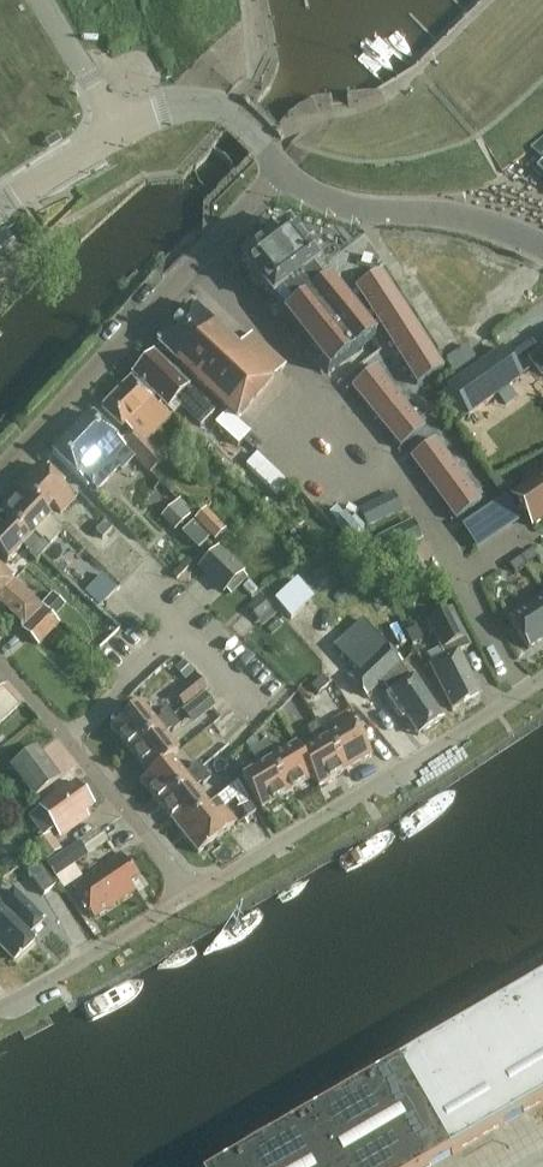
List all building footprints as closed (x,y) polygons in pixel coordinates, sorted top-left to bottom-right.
[(531,147),(542,159),(542,138),(531,147)] [(289,224),(241,261),(271,301),(273,299),(284,314),(283,315),(328,374),(376,337),(289,224)] [(6,229),(1,232),(9,243),(14,240),(6,229)] [(382,270),(355,288),(417,385),(444,368),(382,270)] [(239,347),(195,305),(158,344),(179,364),(237,419),(286,366),(252,334),(239,347)] [(468,417),(523,378),(503,350),(450,387),(448,389),(449,390),(468,417)] [(215,413),(154,354),(147,361),(142,362),(136,369),(135,374),(133,376),(168,409),(175,402),(201,427),(215,413)] [(400,448),(425,428),(413,413),(401,398),(389,383),(377,368),(352,388),(364,403),(376,418),(388,433),(400,448)] [(132,381),(102,411),(122,429),(125,427),(131,433),(121,443),(126,448),(134,457),(135,458),(151,474),(166,459),(147,439),(159,426),(151,418),(161,408),(132,381)] [(216,424),(239,445),(251,432),(228,411),(216,424)] [(89,412),(50,453),(88,489),(91,486),(97,491),(118,469),(121,472),(134,458),(125,449),(126,448),(121,443),(89,412)] [(456,521),(482,502),(470,486),(459,471),(448,455),(436,439),(410,458),(422,474),(433,490),(444,505),(456,521)] [(62,513),(75,499),(40,465),(19,488),(24,494),(25,493),(45,513),(46,513),(53,505),(62,513)] [(512,496),(533,527),(542,520),(542,475),(512,496)] [(506,488),(499,478),(492,483),(499,493),(506,488)] [(51,518),(46,513),(45,513),(25,493),(24,494),(4,515),(44,554),(51,546),(45,539),(43,541),(36,534),(51,518)] [(394,493),(359,511),(368,529),(403,511),(394,493)] [(464,523),(478,547),(521,521),(507,497),(464,523)] [(189,518),(175,505),(162,518),(175,531),(189,518)] [(363,532),(352,520),(346,514),(345,515),(337,507),(330,514),(337,521),(335,523),(353,543),(366,536),(363,532)] [(195,522),(215,542),(226,530),(207,510),(195,522)] [(44,554),(4,515),(0,519),(0,554),(8,562),(24,546),(31,553),(30,555),(37,562),(44,554)] [(113,529),(106,522),(97,532),(104,539),(113,529)] [(367,545),(380,573),(403,562),(398,553),(423,541),(414,522),(367,545)] [(321,541),(329,549),(340,540),(331,531),(321,541)] [(400,555),(408,571),(427,562),(419,545),(400,555)] [(198,569),(223,594),(245,572),(220,547),(198,569)] [(537,558),(532,551),(522,558),(527,565),(537,558)] [(525,566),(520,559),(510,566),(515,573),(525,566)] [(25,609),(33,598),(14,580),(0,567),(0,595),(4,590),(25,609)] [(107,601),(118,590),(103,575),(85,594),(100,608),(107,601)] [(54,594),(43,605),(56,618),(66,606),(54,594)] [(509,619),(529,649),(542,640),(542,596),(509,619)] [(22,630),(39,646),(61,624),(44,608),(22,630)] [(470,647),(451,610),(428,621),(446,657),(431,665),(453,710),(481,695),(459,652),(470,647)] [(402,665),(371,632),(345,657),(359,671),(350,679),(368,698),(402,665)] [(179,664),(170,671),(179,683),(188,676),(179,664)] [(415,677),(414,678),(410,673),(406,676),(409,680),(387,696),(403,720),(407,717),(419,736),(443,720),(415,677)] [(208,689),(197,677),(175,695),(185,708),(208,689)] [(331,685),(324,677),(313,687),(319,694),(331,685)] [(183,712),(194,725),(216,707),(205,694),(183,712)] [(131,752),(175,717),(168,709),(160,715),(162,716),(154,723),(140,705),(112,728),(131,752)] [(327,740),(346,771),(372,755),(348,714),(330,724),(332,726),(322,731),(327,740)] [(174,731),(182,725),(175,717),(131,752),(150,775),(150,776),(170,759),(171,760),(179,754),(165,736),(173,730),(174,731)] [(327,740),(322,731),(317,723),(308,729),(313,737),(315,736),(320,744),(302,755),(301,756),(315,778),(314,778),(319,787),(346,771),(327,740)] [(277,758),(272,749),(274,748),(269,740),(260,745),(288,794),(314,778),(315,778),(301,756),(302,755),(296,747),(277,758)] [(262,809),(288,794),(260,745),(250,751),(255,759),(257,758),(263,767),(243,778),(262,809)] [(36,797),(60,778),(37,748),(12,766),(36,797)] [(184,776),(171,760),(170,759),(150,776),(150,775),(142,781),(161,806),(205,771),(198,762),(190,768),(192,770),(184,776)] [(204,785),(211,779),(205,771),(161,806),(180,829),(208,807),(195,790),(202,783),(204,785)] [(95,806),(77,782),(40,808),(61,837),(90,817),(86,812),(95,806)] [(241,805),(248,818),(257,812),(249,800),(241,805)] [(208,807),(180,829),(199,854),(237,823),(225,808),(215,815),(208,807)] [(35,846),(47,863),(63,852),(51,835),(35,846)] [(67,853),(78,869),(93,858),(82,842),(67,853)] [(138,878),(122,853),(73,886),(96,918),(136,891),(131,883),(138,878)] [(40,867),(28,875),(44,898),(56,890),(40,867)] [(15,960),(36,941),(30,935),(45,921),(15,891),(0,905),(0,944),(15,960)] [(404,1065),(456,1154),(542,1103),(542,984),(404,1065)] [(456,1154),(404,1065),(229,1166),(433,1166),(456,1154)]
